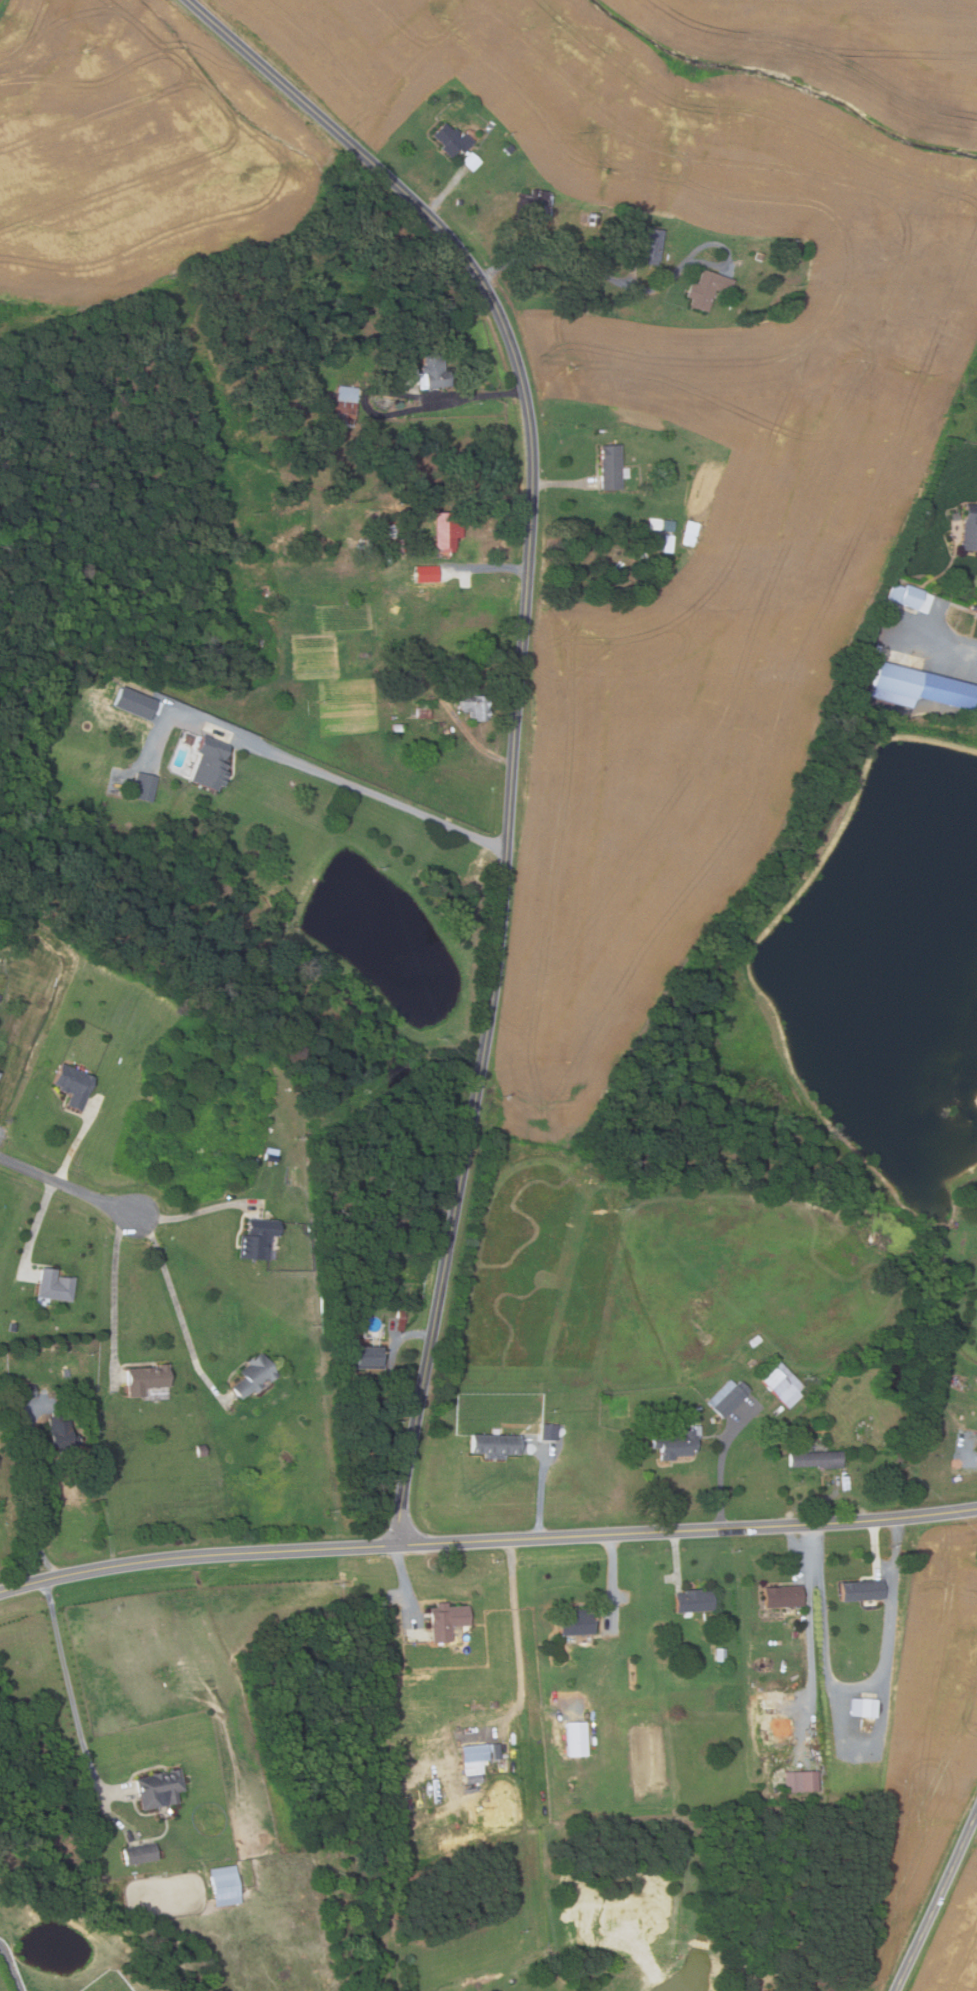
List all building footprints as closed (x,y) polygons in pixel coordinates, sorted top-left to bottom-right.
[(449,158),(438,147),(441,144),(431,135),(443,122),(451,130),(454,127),(459,132),(455,135),(457,138),(462,133),(472,142),(461,154),(457,150),(449,158)] [(510,144),(515,149),(509,155),(504,150),(510,144)] [(478,162),(467,151),(457,161),(469,172),(478,162)] [(545,225),(524,222),(525,209),(517,208),(519,191),(529,193),(530,188),(550,191),(545,225)] [(596,215),(595,226),(580,224),(582,213),(596,215)] [(636,215),(636,229),(625,229),(625,214),(636,215)] [(657,265),(642,262),(647,227),(662,229),(657,265)] [(790,247),(796,259),(789,262),(783,251),(790,247)] [(758,252),(764,254),(762,261),(756,259),(758,252)] [(707,312),(688,306),(691,297),(686,295),(690,281),(696,283),(701,269),(733,279),(728,293),(714,288),(707,312)] [(420,388),(419,372),(422,372),(421,366),(426,366),(424,349),(440,348),(441,357),(444,357),(445,370),(452,370),(454,385),(420,388)] [(402,369),(416,367),(418,385),(404,386),(402,369)] [(353,425),(333,423),(338,384),(358,387),(353,425)] [(602,490),(600,445),(619,444),(620,466),(627,466),(628,477),(621,477),(622,489),(602,490)] [(963,504),(976,504),(976,551),(963,551),(963,504)] [(438,513),(452,513),(452,524),(461,524),(460,537),(456,537),(456,550),(444,549),(444,545),(434,545),(434,520),(437,520),(438,513)] [(673,531),(647,529),(649,518),(674,520),(673,531)] [(680,543),(686,520),(698,523),(693,547),(680,543)] [(396,526),(396,539),(388,538),(388,525),(396,526)] [(673,536),(647,533),(645,549),(671,552),(673,536)] [(915,609),(886,598),(892,582),(903,586),(904,582),(923,590),(915,609)] [(878,660),(976,686),(976,710),(915,694),(911,707),(869,696),(878,660)] [(470,721),(469,711),(460,711),(460,707),(456,707),(455,689),(473,688),(473,693),(482,693),(482,699),(487,699),(487,708),(483,708),(484,711),(487,711),(488,717),(483,717),(483,720),(470,721)] [(416,718),(416,708),(430,708),(430,718),(416,718)] [(401,723),(402,732),(392,732),(392,724),(401,723)] [(215,793),(189,783),(201,754),(196,751),(203,734),(230,745),(224,760),(229,762),(226,768),(230,770),(223,787),(219,785),(215,793)] [(152,802),(132,798),(137,772),(158,776),(152,802)] [(81,1112),(66,1106),(71,1093),(57,1088),(58,1085),(52,1082),(60,1063),(95,1077),(81,1112)] [(280,1221),(279,1237),(271,1236),(269,1260),(239,1258),(240,1235),(246,1235),(248,1219),(280,1221)] [(41,1268),(57,1270),(55,1281),(57,1281),(58,1276),(74,1279),(70,1302),(37,1296),(41,1268)] [(403,1331),(395,1330),(398,1304),(406,1305),(403,1331)] [(751,1349),(746,1343),(757,1334),(762,1340),(751,1349)] [(381,1368),(352,1367),(353,1345),(382,1346),(381,1368)] [(232,1387),(244,1378),(239,1371),(248,1365),(246,1362),(261,1352),(278,1376),(255,1393),(254,1390),(241,1399),(232,1387)] [(788,1409),(755,1375),(774,1356),(800,1383),(795,1388),(802,1395),(788,1409)] [(129,1397),(127,1367),(167,1364),(168,1386),(144,1387),(145,1396),(129,1397)] [(64,1378),(62,1369),(80,1367),(81,1376),(64,1378)] [(722,1418),(706,1401),(729,1379),(734,1384),(740,1378),(751,1390),(722,1418)] [(5,1401),(3,1387),(34,1383),(35,1398),(5,1401)] [(50,1449),(47,1431),(50,1430),(48,1417),(69,1413),(74,1445),(50,1449)] [(556,1440),(541,1439),(542,1424),(558,1425),(556,1440)] [(657,1459),(656,1436),(682,1435),(682,1428),(692,1428),(691,1425),(699,1425),(699,1435),(696,1435),(697,1452),(691,1453),(691,1455),(671,1456),(671,1459),(657,1459)] [(519,1455),(504,1454),(504,1459),(483,1459),(483,1454),(470,1454),(470,1436),(519,1437),(519,1455)] [(206,1456),(196,1457),(196,1445),(206,1445),(206,1456)] [(788,1468),(788,1453),(840,1451),(841,1465),(788,1468)] [(862,1608),(861,1600),(841,1601),(839,1582),(881,1578),(883,1598),(870,1599),(871,1607),(862,1608)] [(763,1607),(762,1586),(800,1583),(802,1604),(763,1607)] [(674,1612),(673,1593),(682,1592),(682,1588),(698,1587),(698,1591),(711,1590),(712,1610),(674,1612)] [(431,1642),(427,1607),(434,1607),(434,1602),(446,1601),(447,1606),(466,1605),(468,1625),(449,1626),(451,1640),(431,1642)] [(560,1636),(558,1614),(571,1613),(571,1610),(591,1608),(593,1632),(560,1636)] [(726,1648),(727,1661),(716,1662),(715,1649),(726,1648)] [(875,1717),(858,1716),(859,1698),(877,1699),(875,1717)] [(584,1756),(565,1756),(566,1721),(585,1721),(584,1756)] [(460,1762),(459,1745),(487,1743),(488,1760),(460,1762)] [(141,1809),(135,1779),(150,1775),(150,1773),(180,1767),(184,1790),(176,1792),(178,1802),(141,1809)] [(816,1770),(817,1789),(785,1791),(785,1771),(816,1770)] [(466,1784),(465,1774),(482,1772),(483,1783),(466,1784)] [(126,1865),(122,1848),(154,1841),(158,1858),(126,1865)] [(235,1865),(241,1904),(215,1908),(209,1869),(235,1865)]
